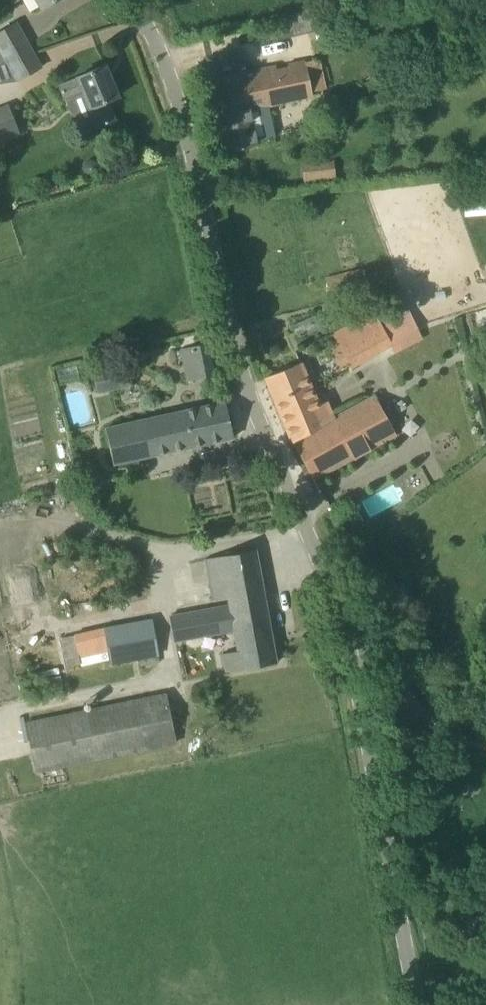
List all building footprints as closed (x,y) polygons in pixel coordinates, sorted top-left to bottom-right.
[(321,13),(289,20),(293,35),(325,28),(321,13)] [(33,53),(16,22),(0,31),(0,64),(6,62),(33,53)] [(320,58),(304,61),(247,71),(242,51),(205,59),(225,151),(256,144),(256,140),(275,136),(268,104),(312,94),(311,91),(326,88),(320,58)] [(6,62),(16,80),(40,66),(33,53),(6,62)] [(83,90),(90,108),(97,125),(114,119),(107,101),(118,96),(105,65),(77,76),(77,78),(58,86),(64,98),(83,90)] [(20,135),(7,103),(0,106),(0,143),(20,135)] [(334,160),(301,162),(302,182),(335,180),(334,160)] [(485,214),(485,195),(461,196),(462,215),(485,214)] [(331,302),(369,292),(364,269),(325,279),(331,302)] [(393,351),(421,337),(409,311),(381,326),(373,311),(332,334),(350,366),(390,345),(393,351)] [(213,375),(207,343),(180,348),(187,381),(213,375)] [(131,385),(126,361),(92,369),(97,392),(131,385)] [(312,479),(313,479),(353,458),(396,435),(374,395),(332,418),(325,402),(317,405),(300,363),(266,377),(292,441),(312,479)] [(225,401),(219,402),(105,427),(113,464),(233,437),(225,401)] [(225,672),(276,662),(255,549),(205,559),(212,600),(228,597),(229,605),(169,616),(173,641),(233,630),(237,650),(222,653),(225,672)] [(151,619),(104,628),(74,634),(74,636),(61,638),(66,667),(109,659),(110,664),(158,655),(151,619)] [(176,744),(165,692),(25,721),(36,773),(176,744)]
